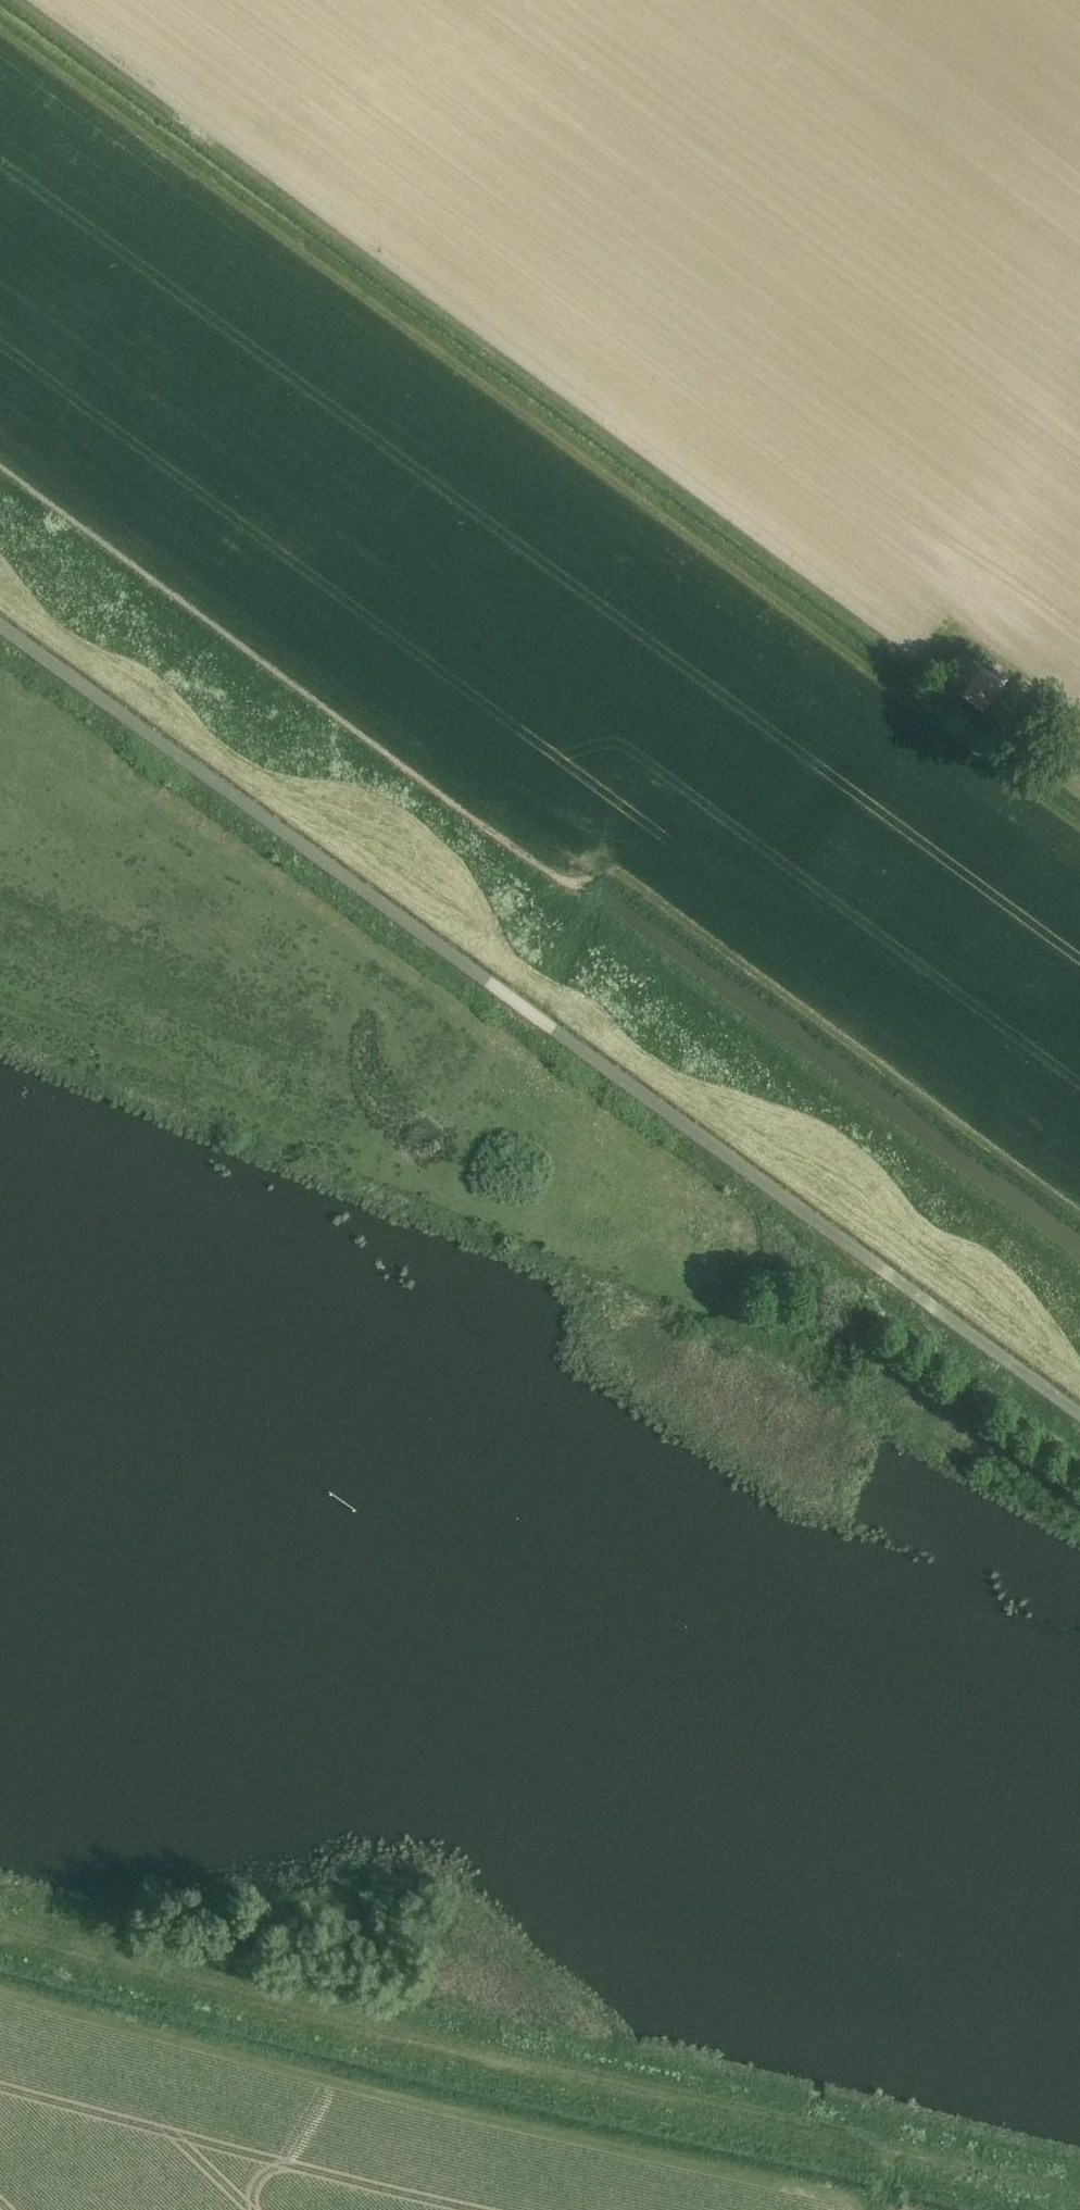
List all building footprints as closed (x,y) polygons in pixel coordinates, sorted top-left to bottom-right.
[(972,661),(959,679),(952,688),(982,711),(1003,685),(972,661)]
